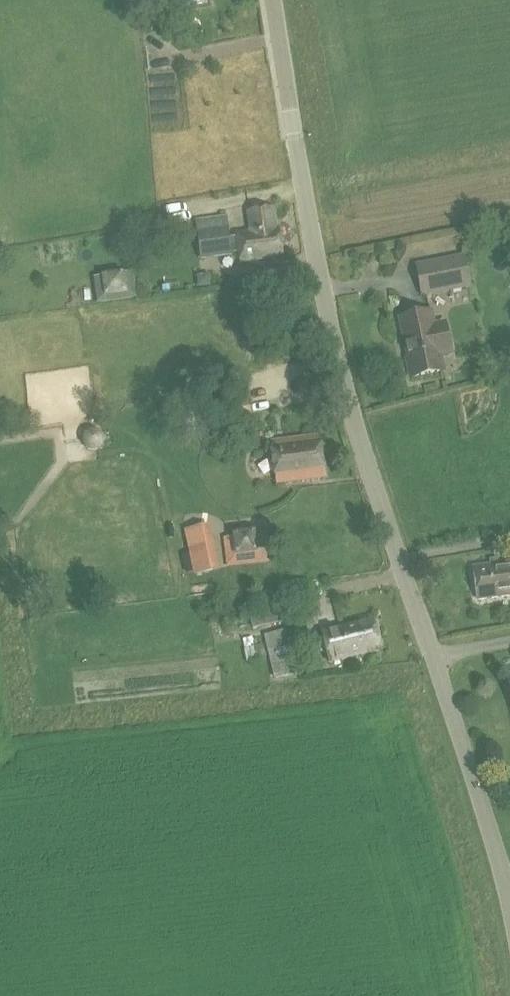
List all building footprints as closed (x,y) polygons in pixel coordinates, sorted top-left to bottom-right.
[(227,216),(195,221),(201,261),(233,256),(233,253),(240,253),(242,264),(283,257),(279,230),(276,208),(248,212),(248,213),(251,234),(237,236),(237,237),(230,238),(227,216)] [(466,255),(415,265),(422,298),(472,288),(466,255)] [(133,272),(96,277),(99,302),(136,297),(133,272)] [(190,293),(205,288),(201,275),(185,281),(190,293)] [(446,325),(433,328),(431,315),(403,321),(409,347),(415,378),(443,372),(440,357),(439,354),(451,352),(446,325)] [(426,394),(439,390),(437,384),(432,384),(424,386),(426,394)] [(320,436),(272,442),(278,483),(325,477),(320,436)] [(96,451),(107,451),(107,437),(95,437),(96,451)] [(186,533),(208,579),(227,570),(212,538),(221,533),(215,520),(186,533)] [(265,533),(225,538),(228,566),(268,561),(265,533)] [(490,565),(474,567),(478,600),(509,596),(509,562),(490,565)] [(253,627),(283,621),(280,608),(251,614),(253,627)] [(245,618),(238,619),(240,628),(247,627),(245,618)] [(373,620),(323,633),(331,664),(381,651),(373,620)] [(287,629),(288,630),(290,641),(308,636),(305,625),(287,629)] [(290,641),(288,630),(264,635),(275,679),(298,675),(290,641)] [(242,639),(246,662),(265,659),(262,643),(253,645),(252,638),(242,639)]
